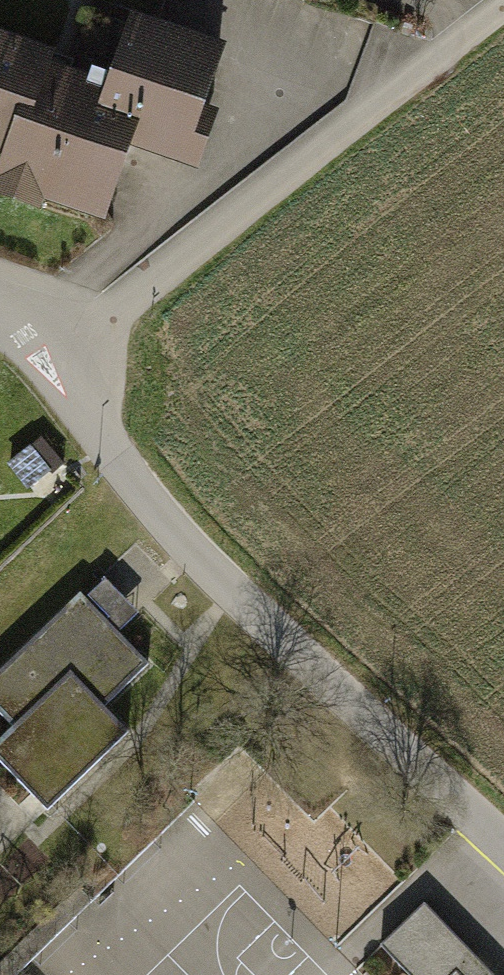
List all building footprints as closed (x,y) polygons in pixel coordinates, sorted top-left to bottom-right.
[(0,34),(0,202),(34,214),(39,202),(99,224),(126,149),(189,172),(210,114),(195,109),(215,56),(167,38),(169,33),(171,27),(124,10),(121,17),(101,71),(0,34)] [(10,728),(0,737),(0,766),(45,812),(123,735),(98,710),(142,667),(74,597),(0,669),(0,718),(10,728)] [(473,963),(425,910),(384,948),(408,974),(460,974),(473,963)] [(473,963),(460,974),(485,974),(473,963)]
